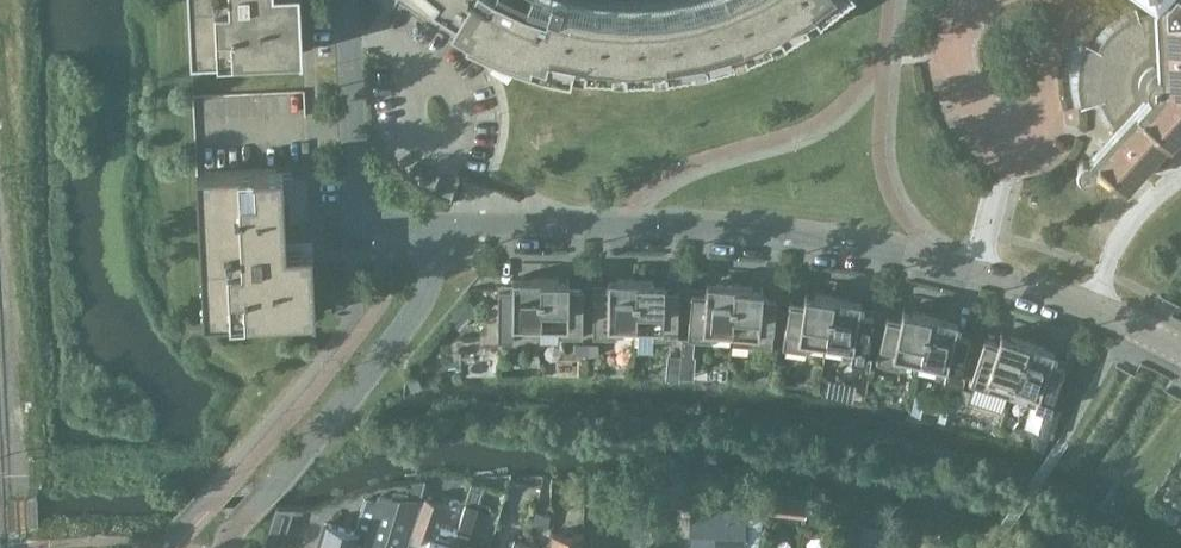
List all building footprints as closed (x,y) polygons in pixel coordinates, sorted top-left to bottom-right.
[(189,31),(190,58),(265,54),(302,52),(299,0),(187,0),(189,31)] [(593,8),(560,2),(561,0),(547,0),(547,1),(544,0),(431,0),(430,1),(454,16),(505,44),(501,55),(507,57),(542,69),(583,77),(584,70),(612,72),(613,66),(624,66),(624,73),(653,71),(653,65),(665,65),(665,71),(694,66),(693,60),(705,58),(706,64),(734,56),(732,50),(744,46),(746,52),(772,41),(770,35),(781,30),(784,36),(808,21),(805,16),(816,10),(819,15),(838,0),(704,0),(694,3),(660,9),(627,11),(593,8)] [(1133,4),(1136,13),(1120,21),(1112,26),(1092,46),(1085,41),(1084,42),(1085,43),(1081,52),(1077,65),(1076,81),(1077,94),(1080,104),(1079,104),(1079,106),(1098,98),(1105,114),(1116,126),(1103,139),(1098,145),(1091,153),(1087,157),(1081,158),(1077,169),(1089,174),(1094,163),(1098,159),(1124,182),(1137,167),(1142,161),(1160,141),(1171,140),(1180,136),(1180,0),(1132,0),(1133,4)] [(275,167),(195,171),(202,319),(314,314),(311,256),(300,257),(300,250),(275,252),(273,225),(278,225),(275,167)] [(539,324),(540,277),(511,276),(511,288),(497,288),(497,335),(521,336),(522,324),(539,324)] [(568,277),(540,277),(539,324),(557,324),(557,336),(582,336),(582,289),(568,288),(568,277)] [(634,326),(635,278),(607,278),(607,289),(593,289),(592,336),(616,337),(617,325),(634,326)] [(663,279),(635,278),(634,326),(652,326),(652,338),(676,338),(678,291),(663,290),(663,279)] [(730,331),(734,283),(706,281),(705,292),(691,291),(687,339),(711,341),(712,329),(730,331)] [(734,283),(730,331),(729,342),(771,346),(775,298),(761,297),(762,286),(734,283)] [(807,339),(825,342),(832,295),(804,291),(803,302),(789,300),(781,347),(806,351),(807,339)] [(832,295),(825,342),(842,345),(841,356),(865,360),(872,313),(858,310),(860,299),(832,295)] [(919,360),(929,313),(902,307),(899,318),(885,315),(875,362),(899,367),(902,356),(919,360)] [(957,319),(929,313),(919,360),(936,363),(934,375),(958,380),(968,334),(955,331),(957,319)] [(1009,395),(1012,385),(1027,340),(1000,331),(996,342),(983,337),(968,382),(991,390),(991,389),(1009,395)] [(1053,349),(1027,340),(1012,385),(1028,391),(1025,401),(1048,409),(1063,364),(1050,360),(1053,349)] [(765,512),(805,516),(807,497),(767,492),(765,512)] [(316,547),(404,547),(420,499),(378,494),(366,534),(325,521),(316,547)] [(429,537),(442,500),(427,495),(413,531),(429,537)] [(458,526),(450,547),(479,547),(481,542),(468,537),(479,503),(466,499),(458,526)] [(692,547),(743,547),(744,506),(692,505),(692,547)] [(458,526),(446,522),(440,542),(438,547),(450,547),(458,526)] [(552,547),(582,547),(582,532),(552,532),(552,547)]
